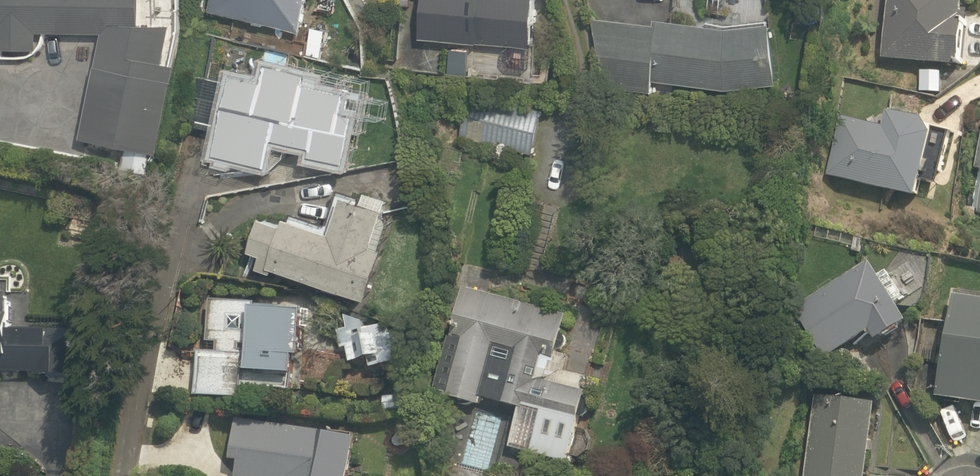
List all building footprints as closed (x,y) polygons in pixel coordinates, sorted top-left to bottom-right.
[(158,152),(176,67),(163,65),(170,25),(138,25),(139,0),(0,0),(0,48),(37,49),(36,33),(102,34),(80,137),(158,152)] [(209,12),(253,21),(253,24),(263,26),(263,23),(300,31),(307,0),(211,0),(209,12)] [(419,38),(533,46),(536,0),(422,0),(419,38)] [(883,60),(955,68),(956,62),(961,62),(965,20),(961,20),(962,0),(890,0),(883,60)] [(654,18),(654,25),(591,18),(608,88),(652,92),(652,81),(727,89),(778,83),(770,22),(726,27),(654,18)] [(198,127),(219,131),(215,151),(268,164),(275,137),(312,145),(311,153),(347,161),(352,133),(359,135),(367,93),(355,90),(356,85),(307,76),(308,73),(266,65),(262,83),(232,77),(231,83),(208,79),(198,127)] [(532,154),(542,109),(469,92),(459,137),(532,154)] [(887,112),(884,127),(843,117),(828,176),(918,199),(933,135),(925,120),(887,112)] [(283,224),(260,216),(250,249),(262,252),(259,265),(273,270),(275,264),(369,294),(384,248),(382,247),(390,221),(388,215),(383,213),(385,208),(382,207),(386,200),(364,194),(362,200),(343,195),(331,231),(286,217),(283,224)] [(877,341),(908,321),(895,301),(902,296),(886,270),(877,275),(869,262),(795,309),(827,359),(870,331),(877,341)] [(561,332),(566,314),(464,287),(435,389),(446,393),(445,394),(480,404),(482,397),(519,407),(508,446),(567,463),(569,455),(580,416),(583,416),(586,415),(589,412),(590,408),(590,405),(590,401),(588,398),(585,397),(586,391),(580,389),(584,375),(563,370),(568,355),(556,351),(556,349),(558,349),(561,348),(564,346),(566,341),(565,337),(563,334),(561,332)] [(35,371),(35,375),(68,376),(68,329),(13,329),(13,301),(10,301),(10,293),(0,293),(0,371),(35,371)] [(956,295),(938,398),(979,404),(979,299),(956,295)] [(216,350),(197,349),(194,396),(244,400),(246,369),(294,373),(295,354),(301,354),(304,310),(255,307),(256,302),(209,299),(206,342),(216,343),(216,350)] [(395,325),(351,323),(349,364),(393,366),(395,325)] [(875,402),(816,395),(806,475),(866,475),(875,402)] [(356,436),(287,424),(286,429),(237,421),(231,459),(239,460),(237,475),(350,475),(356,436)]
